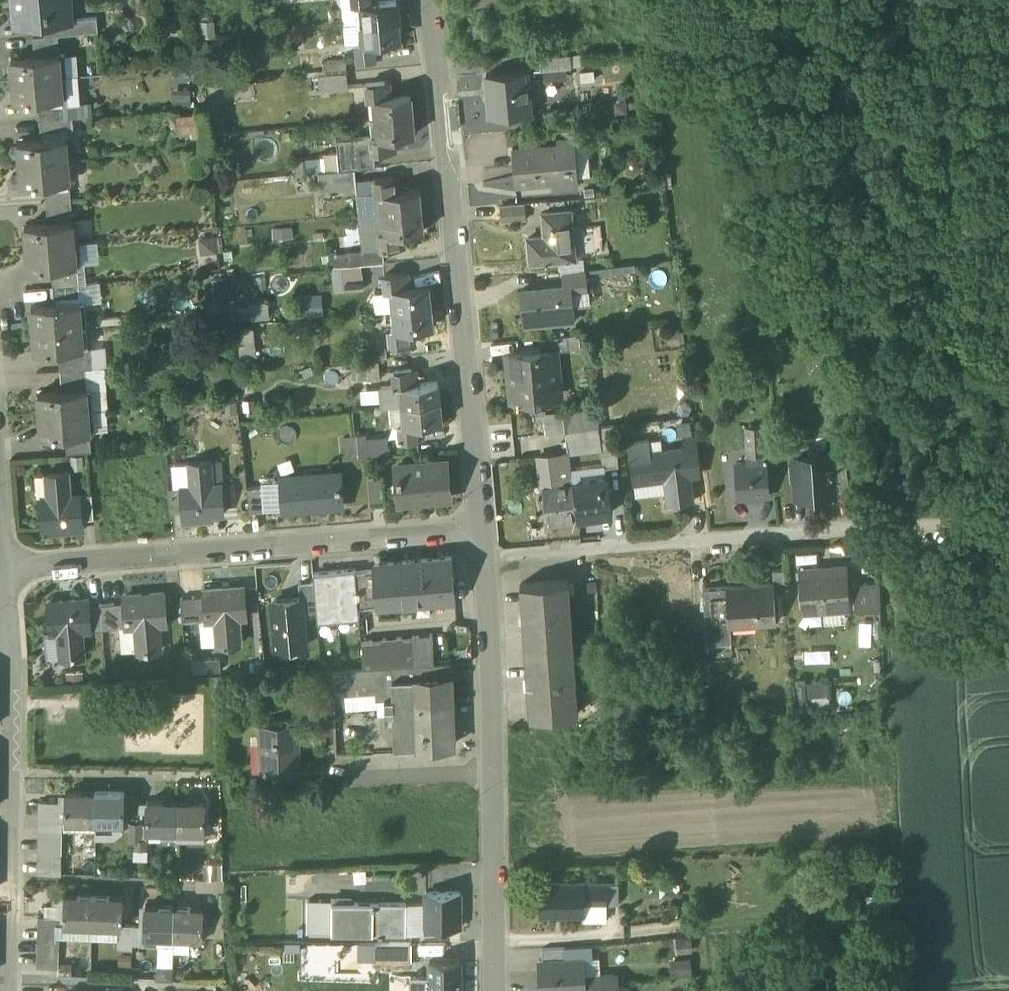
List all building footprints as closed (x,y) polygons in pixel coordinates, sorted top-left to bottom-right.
[(14,24),(44,22),(71,20),(71,18),(70,0),(13,0),(14,24)] [(360,24),(398,20),(397,0),(385,0),(372,1),(371,0),(354,0),(355,4),(358,4),(360,24)] [(44,22),(45,34),(58,33),(97,30),(98,30),(97,16),(71,18),(71,20),(44,22)] [(400,40),(398,20),(360,24),(362,41),(357,42),(359,58),(376,56),(375,42),(400,40)] [(262,33),(263,40),(275,39),(275,32),(262,33)] [(59,48),(58,33),(45,34),(34,35),(36,50),(59,48)] [(276,53),(275,39),(263,40),(264,54),(276,53)] [(539,56),(540,69),(571,66),(570,53),(539,56)] [(12,58),(14,79),(62,75),(61,54),(12,58)] [(323,59),(325,75),(346,73),(346,71),(344,56),(323,59)] [(488,97),(490,115),(530,111),(527,77),(533,76),(532,68),(486,72),(487,86),(493,86),(494,97),(488,97)] [(348,90),(346,73),(325,75),(318,76),(319,93),(348,90)] [(64,98),(62,75),(14,79),(14,81),(16,102),(64,98)] [(373,100),(374,118),(413,115),(411,96),(386,98),(384,83),(368,84),(369,100),(373,100)] [(40,107),(41,119),(66,117),(65,105),(40,107)] [(197,112),(176,113),(177,133),(198,132),(197,112)] [(413,115),(374,118),(376,136),(373,137),(375,153),(391,151),(390,137),(414,134),(413,115)] [(74,116),(66,117),(41,119),(42,133),(75,131),(74,116)] [(349,155),(375,153),(373,137),(376,136),(374,118),(370,119),(372,137),(336,141),(339,170),(350,169),(349,155)] [(19,142),(20,163),(70,159),(68,138),(19,142)] [(560,181),(561,185),(577,183),(573,138),(557,140),(558,146),(513,151),(516,185),(553,182),(552,177),(560,176),(560,181)] [(302,171),(328,165),(325,153),(299,159),(302,171)] [(349,155),(350,169),(354,169),(376,167),(375,153),(349,155)] [(71,181),(70,159),(20,163),(22,185),(71,181)] [(355,182),(354,169),(350,169),(339,170),(317,172),(319,189),(355,185),(355,182)] [(377,179),(379,192),(379,195),(381,195),(383,214),(422,210),(419,190),(396,192),(395,177),(377,179)] [(355,185),(357,194),(379,192),(377,179),(355,182),(355,185)] [(47,190),(48,203),(72,201),(71,188),(47,190)] [(359,216),(383,214),(381,195),(379,195),(379,192),(357,194),(359,216)] [(73,215),(72,201),(48,203),(49,217),(73,215)] [(501,207),(502,223),(528,220),(526,204),(501,207)] [(383,214),(383,218),(384,233),(381,233),(382,249),(399,247),(398,233),(423,230),(422,210),(383,214)] [(530,238),(532,263),(574,259),(569,213),(544,215),(546,237),(530,238)] [(382,249),(381,233),(384,233),(383,218),(359,220),(362,250),(362,251),(382,249)] [(26,226),(27,246),(75,243),(74,222),(26,226)] [(272,228),(273,238),(283,237),(282,227),(272,228)] [(220,233),(200,238),(203,252),(224,247),(220,233)] [(77,265),(75,243),(27,246),(29,269),(77,265)] [(330,253),(331,266),(383,262),(382,249),(362,251),(362,250),(330,253)] [(331,267),(334,291),(364,288),(361,264),(331,267)] [(572,285),(573,290),(587,289),(585,268),(563,270),(564,286),(572,285)] [(53,273),(54,286),(79,284),(78,271),(53,273)] [(390,290),(393,309),(431,306),(429,286),(404,288),(402,273),(385,274),(387,291),(390,290)] [(80,297),(79,284),(54,286),(55,299),(80,297)] [(522,290),(525,325),(549,323),(549,318),(575,315),(573,290),(572,285),(564,286),(522,290)] [(234,319),(270,317),(269,296),(233,297),(234,319)] [(32,307),(34,330),(82,326),(80,303),(32,307)] [(432,326),(431,306),(393,309),(394,328),(391,328),(391,329),(392,344),(409,343),(408,328),(414,327),(432,326)] [(394,328),(393,309),(374,311),(375,330),(391,329),(391,328),(394,328)] [(84,348),(82,326),(34,330),(36,353),(59,351),(84,348)] [(566,334),(568,350),(577,349),(576,333),(566,334)] [(555,349),(555,351),(568,350),(566,334),(539,337),(540,350),(555,349)] [(608,343),(609,353),(659,351),(659,341),(608,343)] [(365,348),(366,360),(378,358),(388,357),(387,346),(365,348)] [(59,351),(60,370),(85,368),(93,368),(92,348),(84,348),(59,351)] [(508,353),(513,400),(552,396),(551,380),(558,379),(555,351),(555,349),(540,350),(508,353)] [(356,361),(358,378),(380,377),(378,358),(366,360),(356,361)] [(86,381),(85,368),(60,370),(61,383),(86,381)] [(395,370),(396,384),(396,386),(400,386),(402,404),(440,401),(438,381),(413,383),(412,368),(395,370)] [(559,396),(558,379),(551,380),(552,396),(559,396)] [(383,406),(402,404),(400,386),(396,386),(396,384),(395,384),(395,385),(381,386),(383,406)] [(39,393),(41,414),(88,410),(86,389),(39,393)] [(672,408),(677,397),(672,394),(666,405),(672,408)] [(672,408),(682,413),(688,402),(677,397),(672,408)] [(442,420),(440,401),(402,404),(403,416),(404,423),(400,423),(401,439),(419,438),(417,423),(442,420)] [(90,432),(88,410),(41,414),(42,436),(90,432)] [(614,424),(597,426),(599,447),(602,468),(619,466),(614,424)] [(569,451),(599,447),(597,426),(566,430),(569,451)] [(743,430),(745,456),(765,455),(767,455),(765,427),(743,430)] [(367,435),(355,436),(357,454),(369,453),(367,439),(367,435)] [(345,456),(357,454),(355,436),(343,437),(345,456)] [(367,439),(369,453),(389,451),(388,437),(367,439)] [(66,439),(67,453),(91,451),(90,438),(66,439)] [(684,449),(686,463),(699,461),(696,438),(682,440),(683,449),(684,449)] [(664,474),(668,503),(691,500),(686,463),(684,449),(683,449),(662,452),(630,456),(633,481),(652,479),(652,475),(664,474)] [(792,455),(795,496),(835,493),(835,489),(832,453),(832,451),(792,455)] [(832,453),(835,489),(849,488),(845,452),(832,453)] [(548,520),(577,516),(573,482),(559,484),(555,455),(543,457),(546,486),(544,486),(548,520)] [(736,464),(738,499),(768,496),(765,455),(745,456),(745,463),(736,464)] [(182,512),(182,517),(221,514),(219,484),(212,485),(210,460),(187,461),(189,487),(180,487),(182,512)] [(398,465),(402,501),(448,496),(444,460),(398,465)] [(40,500),(43,529),(83,525),(82,520),(80,496),(71,497),(68,472),(47,474),(49,499),(40,500)] [(281,478),(284,511),(342,505),(339,472),(281,478)] [(368,475),(370,504),(386,503),(384,474),(368,475)] [(606,478),(573,482),(577,516),(610,512),(606,478)] [(168,489),(170,513),(182,512),(180,487),(168,489)] [(247,489),(249,512),(264,510),(261,487),(247,489)] [(80,496),(82,520),(94,519),(92,495),(80,496)] [(377,601),(377,603),(454,597),(453,575),(451,556),(374,562),(375,568),(376,578),(370,579),(371,588),(376,588),(377,601)] [(800,570),(803,610),(848,606),(845,566),(800,570)] [(317,609),(318,620),(360,617),(359,602),(377,601),(376,588),(371,588),(370,579),(376,578),(375,568),(355,570),(355,568),(313,572),(314,579),(317,609)] [(773,582),(774,592),(787,591),(785,568),(772,569),(773,582)] [(302,597),(303,610),(317,609),(314,579),(299,580),(300,597),(302,597)] [(520,583),(525,650),(573,646),(568,579),(520,583)] [(852,582),(854,610),(881,609),(879,580),(852,582)] [(773,582),(727,586),(730,621),(760,619),(760,621),(776,620),(774,592),(773,582)] [(215,618),(218,644),(240,642),(238,616),(246,615),(244,586),(216,588),(203,589),(204,595),(206,619),(215,618)] [(731,639),(730,621),(727,586),(705,588),(709,640),(731,639)] [(136,625),(139,650),(161,648),(158,624),(167,623),(164,592),(125,596),(125,602),(127,626),(136,625)] [(180,597),(182,621),(199,619),(206,619),(204,595),(180,597)] [(274,600),(277,644),(306,642),(303,610),(302,597),(300,597),(274,600)] [(59,632),(61,657),(83,655),(80,630),(90,629),(88,605),(87,599),(49,603),(52,632),(59,632)] [(125,602),(100,604),(102,628),(120,626),(127,626),(125,602)] [(90,629),(102,628),(100,604),(88,605),(90,629)] [(215,618),(206,619),(199,619),(201,645),(218,644),(215,618)] [(136,625),(127,626),(120,626),(122,652),(139,650),(136,625)] [(428,635),(416,636),(418,663),(430,662),(428,635)] [(402,664),(418,663),(416,636),(400,637),(402,664)] [(590,661),(601,660),(599,636),(588,636),(590,661)] [(377,666),(402,664),(400,637),(385,638),(386,643),(362,645),(364,667),(377,666)] [(578,713),(573,646),(525,650),(530,717),(578,713)] [(395,747),(416,747),(414,704),(452,703),(450,661),(430,662),(418,663),(402,664),(377,666),(378,691),(378,699),(385,699),(386,713),(394,713),(395,747)] [(698,662),(699,684),(710,684),(708,661),(698,662)] [(333,669),(334,694),(378,691),(377,666),(364,667),(333,669)] [(453,745),(452,703),(414,704),(416,747),(453,745)] [(322,719),(323,742),(335,742),(334,719),(322,719)] [(263,741),(264,773),(298,771),(297,739),(299,739),(298,722),(258,723),(259,741),(263,741)] [(68,821),(95,821),(95,793),(66,793),(66,816),(66,821),(68,821)] [(122,793),(95,793),(95,821),(113,821),(122,821),(122,793)] [(40,815),(59,816),(59,800),(40,800),(40,815)] [(149,831),(176,831),(176,802),(147,801),(147,831),(149,831)] [(205,802),(176,802),(176,831),(203,831),(205,832),(205,802)] [(40,815),(40,828),(62,829),(62,816),(59,816),(40,815)] [(95,831),(95,821),(68,821),(68,831),(78,831),(95,831)] [(113,841),(116,841),(122,835),(122,821),(113,821),(113,841)] [(62,831),(62,829),(40,828),(39,841),(62,841),(62,831)] [(95,831),(78,831),(78,847),(94,847),(95,831)] [(175,840),(176,831),(149,831),(148,839),(175,840)] [(176,831),(175,840),(203,839),(203,831),(176,831)] [(62,854),(62,841),(39,841),(39,853),(62,854)] [(62,867),(62,854),(39,853),(39,867),(62,867)] [(202,880),(223,880),(223,864),(203,863),(202,880)] [(223,880),(202,880),(196,879),(196,890),(223,891),(223,880)] [(541,914),(582,914),(584,914),(584,904),(605,904),(605,884),(605,883),(583,883),(583,882),(541,882),(541,914)] [(605,904),(618,904),(618,884),(605,884),(605,904)] [(44,906),(44,917),(60,918),(60,924),(64,925),(65,895),(65,889),(52,889),(52,907),(44,906)] [(426,926),(459,925),(459,890),(425,890),(426,901),(426,926)] [(64,925),(92,926),(94,896),(65,895),(64,925)] [(124,897),(94,896),(92,926),(122,927),(123,925),(124,897)] [(307,932),(331,932),(331,902),(331,900),(306,900),(307,932)] [(426,901),(405,902),(406,932),(426,932),(426,926),(426,901)] [(387,902),(331,902),(331,932),(387,932),(387,902)] [(405,902),(387,902),(387,932),(406,932),(405,902)] [(605,920),(605,904),(584,904),(584,914),(582,914),(582,919),(605,920)] [(156,936),(173,937),(174,907),(146,906),(145,936),(156,936)] [(203,908),(174,907),(173,937),(190,937),(202,938),(202,936),(203,924),(203,908)] [(203,924),(202,936),(224,937),(224,915),(213,915),(213,924),(203,924)] [(38,917),(37,931),(60,931),(60,924),(60,918),(44,917),(38,917)] [(64,925),(60,924),(60,931),(59,937),(92,939),(92,926),(64,925)] [(122,927),(121,940),(121,949),(132,950),(133,925),(123,925),(122,927)] [(122,927),(92,926),(92,939),(121,940),(122,927)] [(37,931),(37,943),(59,944),(59,937),(60,931),(37,931)] [(173,952),(173,937),(156,936),(156,965),(172,966),(173,952)] [(675,937),(676,953),(692,952),(692,936),(675,937)] [(173,937),(173,952),(189,952),(190,937),(173,937)] [(376,961),(412,961),(412,942),(376,943),(376,961)] [(37,943),(36,955),(59,956),(59,944),(37,943)] [(376,961),(376,943),(363,943),(363,964),(376,964),(376,961)] [(592,943),(568,945),(569,959),(584,958),(593,957),(592,943)] [(542,947),(543,961),(569,959),(568,945),(542,947)] [(58,969),(59,956),(36,955),(36,968),(58,969)] [(600,957),(593,957),(584,958),(585,976),(601,975),(600,957)] [(670,978),(692,976),(691,957),(668,958),(670,978)] [(585,976),(584,958),(569,959),(543,961),(540,961),(542,990),(586,990),(585,976)] [(461,960),(429,961),(429,975),(429,990),(461,990),(461,960)] [(585,976),(586,990),(615,990),(614,974),(601,975),(585,976)] [(429,975),(410,975),(410,990),(429,990),(429,975)] [(242,982),(250,990),(261,990),(248,976),(242,982)]
